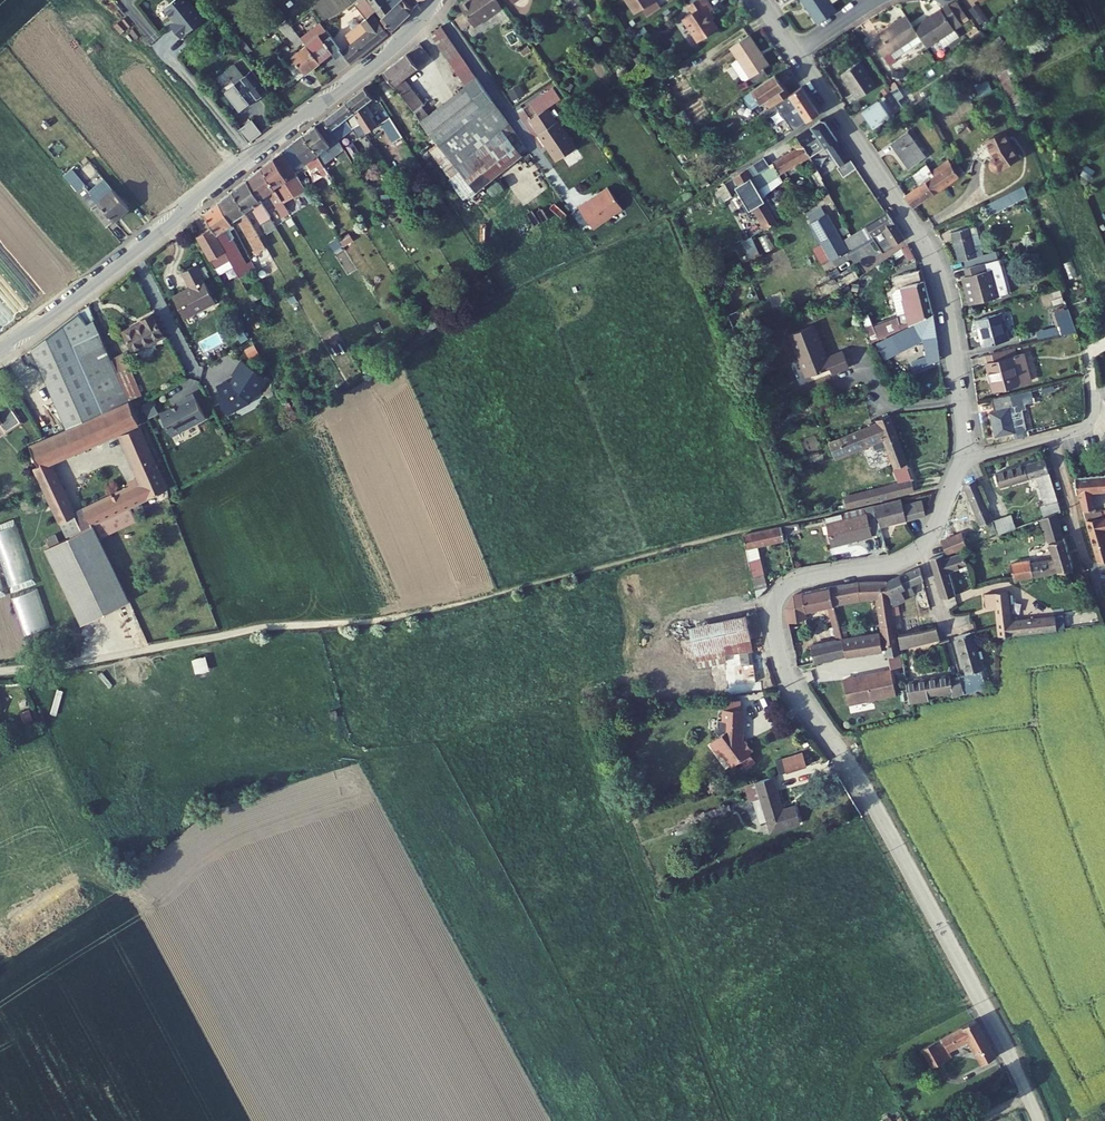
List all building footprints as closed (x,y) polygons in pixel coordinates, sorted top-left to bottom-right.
[(163,18),(173,30),(195,11),(186,0),(156,0),(167,14),(163,18)] [(326,37),(337,28),(326,14),(339,4),(354,23),(330,43),(341,56),(363,39),(380,24),(363,0),(337,0),(312,20),(314,22),(326,37)] [(381,1),(381,0),(366,0),(383,21),(408,0),(382,0),(381,1)] [(505,9),(499,0),(472,0),(463,6),(467,13),(458,19),(465,29),(474,24),(476,27),(505,9)] [(622,8),(635,0),(617,0),(622,8)] [(665,21),(680,46),(704,31),(694,14),(699,10),(693,0),(681,0),(671,7),(676,15),(665,21)] [(801,24),(820,11),(815,3),(819,0),(787,0),(801,24)] [(969,10),(980,23),(988,18),(977,4),(969,10)] [(932,6),(897,29),(901,36),(910,49),(937,32),(933,26),(941,21),(932,6)] [(897,29),(889,17),(863,34),(864,37),(856,42),(867,58),(901,36),(897,29)] [(314,22),(297,36),(311,53),(328,40),(326,37),(314,22)] [(428,154),(438,168),(509,129),(442,26),(428,37),(466,94),(429,118),(423,109),(426,107),(407,80),(420,69),(408,53),(385,72),(415,115),(422,127),(437,148),(428,154)] [(296,65),(311,53),(297,36),(282,48),(296,65)] [(735,37),(715,50),(722,61),(715,66),(717,68),(724,64),(744,52),(735,37)] [(755,69),(744,52),(724,64),(717,68),(725,83),(729,84),(734,80),(735,82),(755,69)] [(260,79),(245,60),(236,67),(226,55),(217,62),(228,74),(218,82),(234,101),(244,92),(242,90),(249,85),(251,87),(260,79)] [(840,64),(822,75),(838,100),(857,88),(840,64)] [(760,78),(736,93),(727,98),(733,109),(736,110),(744,104),(744,105),(748,102),(753,111),(755,110),(775,97),(769,88),(767,89),(760,78)] [(380,126),(367,105),(378,97),(370,86),(350,101),(363,120),(370,132),(380,126)] [(880,87),(845,112),(856,127),(886,106),(882,101),(887,97),(880,87)] [(551,88),(541,94),(548,105),(558,99),(551,88)] [(775,97),(755,110),(749,114),(757,127),(764,122),(761,117),(758,114),(762,111),(764,115),(769,111),(770,114),(778,110),(784,119),(772,127),(777,135),(804,118),(787,90),(775,97)] [(350,101),(329,116),(337,127),(348,118),(354,127),(363,120),(350,101)] [(244,110),(232,121),(242,134),(255,123),(244,110)] [(530,138),(529,138),(547,166),(567,153),(541,111),(521,124),(530,138)] [(327,118),(306,133),(320,154),(335,177),(341,173),(324,150),(340,138),(327,118)] [(380,124),(384,130),(393,124),(389,118),(380,124)] [(393,124),(384,130),(392,142),(402,138),(393,124)] [(801,127),(777,143),(786,157),(795,152),(793,148),(799,144),(813,166),(797,175),(803,184),(834,165),(810,127),(801,127)] [(982,127),(966,135),(964,136),(972,153),(970,154),(968,156),(967,157),(967,160),(967,162),(969,165),(972,166),(978,164),(997,152),(982,127)] [(438,168),(463,204),(528,157),(509,129),(438,168)] [(909,132),(893,143),(910,169),(926,158),(909,132)] [(320,154),(306,133),(295,141),(308,162),(320,154)] [(760,184),(790,165),(786,157),(777,143),(771,147),(778,158),(753,174),(746,164),(730,174),(745,197),(762,187),(760,184)] [(305,189),(297,177),(282,154),(261,170),(284,204),(305,189)] [(934,196),(936,195),(968,173),(966,170),(963,171),(961,168),(957,170),(955,166),(957,165),(955,161),(936,174),(938,177),(927,184),(934,196)] [(938,177),(936,174),(930,166),(913,176),(921,189),(907,198),(914,209),(934,196),(927,184),(938,177)] [(553,168),(545,172),(568,209),(576,204),(553,168)] [(291,216),(261,170),(245,182),(257,200),(266,194),(284,221),(291,216)] [(71,187),(100,219),(122,200),(99,175),(85,187),(79,180),(71,187)] [(748,206),(728,176),(718,183),(737,213),(748,206)] [(275,228),(257,200),(245,182),(231,192),(243,213),(249,209),(265,234),(275,228)] [(594,227),(624,209),(609,185),(579,203),(594,227)] [(1000,189),(963,211),(969,220),(1006,199),(1000,189)] [(216,203),(229,222),(236,218),(255,248),(252,250),(255,254),(265,248),(243,213),(231,192),(216,203)] [(233,267),(238,276),(249,269),(230,239),(228,240),(223,230),(229,226),(215,204),(202,213),(213,232),(212,232),(229,260),(233,267)] [(737,213),(751,235),(763,228),(748,206),(737,213)] [(581,226),(589,221),(580,207),(573,212),(581,226)] [(888,248),(869,218),(842,234),(852,251),(861,265),(888,248)] [(828,266),(852,251),(842,234),(819,248),(802,220),(785,231),(801,257),(791,262),(800,277),(809,271),(811,273),(826,264),(828,266)] [(969,234),(974,233),(972,227),(950,233),(959,260),(963,259),(966,269),(969,269),(989,262),(986,252),(980,254),(976,256),(969,234)] [(212,232),(209,228),(197,235),(216,268),(229,260),(212,232)] [(742,229),(733,235),(738,243),(747,238),(742,229)] [(980,254),(974,233),(969,234),(976,256),(980,254)] [(1018,252),(1002,257),(1004,266),(1021,260),(1018,252)] [(229,260),(216,268),(220,275),(233,267),(229,260)] [(989,262),(969,269),(972,277),(965,279),(974,305),(998,297),(990,272),(999,269),(996,260),(989,262)] [(199,311),(214,303),(202,281),(204,279),(196,265),(182,273),(191,290),(188,291),(199,311)] [(889,324),(894,334),(905,328),(918,321),(908,287),(895,290),(901,315),(892,317),(893,322),(889,324)] [(886,292),(892,317),(901,315),(895,290),(886,292)] [(1047,290),(1033,294),(1049,335),(1063,331),(1047,290)] [(199,311),(188,291),(172,300),(183,320),(199,311)] [(89,306),(79,313),(88,325),(94,320),(89,306)] [(135,327),(146,347),(167,336),(154,313),(142,319),(143,322),(135,327)] [(987,318),(962,326),(971,351),(995,344),(987,318)] [(928,371),(918,321),(905,328),(906,333),(866,355),(872,367),(901,352),(905,359),(912,355),(915,367),(900,375),(904,383),(928,371)] [(894,334),(889,324),(856,342),(860,352),(894,334)] [(130,400),(117,369),(101,334),(74,345),(65,325),(33,349),(68,427),(130,400)] [(135,327),(124,332),(135,353),(146,347),(135,327)] [(800,366),(792,350),(777,357),(785,372),(753,388),(765,411),(806,392),(795,369),(800,366)] [(1002,351),(977,359),(980,368),(975,369),(984,395),(1019,384),(1010,358),(1005,360),(1002,351)] [(130,400),(142,395),(126,364),(117,369),(130,400)] [(829,367),(817,370),(818,376),(831,374),(829,367)] [(195,391),(158,410),(171,435),(208,416),(195,391)] [(1021,392),(983,403),(986,414),(982,415),(989,438),(1016,430),(1009,407),(1025,402),(1021,392)] [(55,432),(66,456),(140,423),(130,400),(68,427),(55,432)] [(1,427),(14,417),(4,404),(0,407),(0,426),(1,427)] [(831,503),(833,510),(834,516),(900,502),(897,489),(899,488),(876,424),(815,451),(820,464),(854,449),(857,457),(866,454),(868,459),(873,457),(885,491),(831,503)] [(51,463),(57,461),(46,437),(29,444),(40,467),(34,470),(66,538),(141,504),(145,512),(153,508),(150,500),(166,493),(139,429),(122,436),(142,483),(75,514),(51,463)] [(55,432),(46,437),(57,461),(66,456),(55,432)] [(1020,484),(1027,505),(1040,501),(1026,466),(979,484),(985,498),(1020,484)] [(975,480),(962,485),(979,525),(993,520),(975,480)] [(1061,487),(1062,504),(1066,504),(1072,527),(1086,524),(1081,503),(1104,498),(1104,480),(1061,487)] [(953,496),(954,498),(969,539),(981,535),(979,531),(964,491),(953,496)] [(1047,521),(1040,501),(1027,505),(1036,526),(1042,523),(1047,521)] [(866,536),(919,525),(915,510),(896,514),(895,509),(860,516),(866,536)] [(860,516),(811,527),(818,554),(868,542),(866,536),(860,516)] [(0,523),(0,559),(9,589),(34,581),(14,518),(0,523)] [(1104,566),(1104,556),(1100,537),(1104,536),(1104,522),(1073,529),(1084,572),(1104,566)] [(1036,556),(1050,550),(1042,523),(1036,526),(1027,530),(1026,531),(1033,557),(1036,556)] [(985,547),(1004,540),(998,525),(979,531),(981,535),(985,547)] [(44,550),(79,627),(126,605),(92,528),(44,550)] [(771,550),(768,537),(732,545),(746,603),(758,594),(748,555),(771,550)] [(951,547),(929,555),(934,566),(955,558),(951,547)] [(997,581),(999,593),(1023,590),(1058,581),(1050,550),(1036,556),(1041,573),(1018,579),(1017,576),(997,581)] [(931,613),(941,609),(935,587),(949,580),(950,584),(954,583),(950,564),(931,572),(931,570),(920,573),(931,613)] [(882,583),(887,607),(907,603),(906,593),(920,590),(917,576),(882,583)] [(894,645),(887,607),(882,583),(867,584),(870,601),(878,638),(881,651),(890,649),(895,648),(894,645)] [(832,607),(861,602),(857,584),(840,587),(828,590),(832,607)] [(861,602),(870,601),(867,584),(857,584),(861,602)] [(844,661),(838,633),(832,607),(828,590),(793,598),(786,611),(788,627),(805,624),(804,620),(807,616),(829,611),(837,646),(828,647),(832,664),(844,661)] [(975,621),(977,638),(979,648),(1003,646),(1037,641),(1035,628),(992,633),(988,605),(966,606),(966,621),(975,621)] [(744,621),(743,614),(686,627),(692,659),(724,652),(750,647),(749,643),(744,621)] [(755,619),(744,621),(749,643),(760,640),(755,619)] [(838,633),(844,661),(881,654),(881,651),(878,638),(847,644),(844,631),(838,633)] [(932,650),(929,637),(894,645),(895,648),(897,657),(932,650)] [(750,647),(724,652),(726,660),(753,656),(750,647)] [(828,647),(820,649),(823,666),(832,664),(828,647)] [(960,647),(941,651),(950,689),(968,686),(960,647)] [(809,651),(813,668),(823,666),(820,649),(809,651)] [(209,670),(206,655),(192,658),(195,673),(209,670)] [(762,692),(753,656),(726,660),(728,667),(732,666),(740,697),(762,692)] [(839,689),(845,714),(883,706),(878,680),(839,689)] [(839,689),(830,690),(836,716),(845,714),(839,689)] [(951,691),(895,702),(899,723),(908,721),(907,715),(939,709),(940,714),(953,711),(951,691)] [(715,723),(728,721),(727,713),(714,715),(715,723)] [(728,721),(715,723),(711,723),(713,736),(717,735),(718,745),(703,759),(714,771),(718,768),(729,779),(735,773),(742,780),(750,772),(743,765),(746,763),(737,753),(734,756),(730,751),(733,748),(734,747),(730,721),(728,721)] [(792,766),(777,771),(779,775),(793,770),(792,766)] [(772,773),(777,786),(796,779),(793,770),(779,775),(777,771),(772,773)] [(746,797),(764,848),(794,836),(788,819),(776,824),(764,791),(746,797)] [(929,1057),(933,1063),(952,1051),(968,1077),(982,1068),(962,1031),(913,1062),(923,1080),(929,1076),(921,1062),(929,1057)] [(938,1071),(933,1063),(929,1057),(921,1062),(929,1076),(938,1071)]
